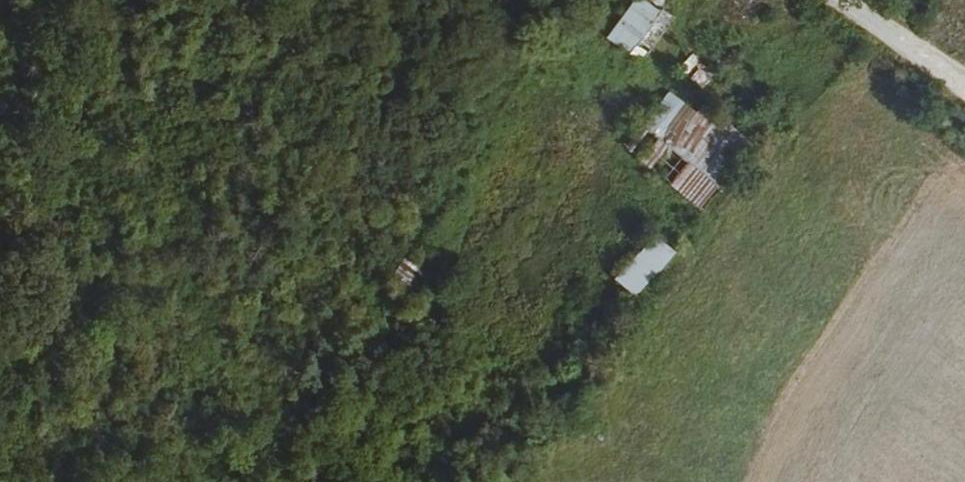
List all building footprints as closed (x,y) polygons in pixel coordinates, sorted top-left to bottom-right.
[(674,18),(646,0),(632,0),(608,38),(646,62),(674,18)] [(667,9),(671,0),(649,0),(667,9)] [(715,0),(684,39),(696,49),(678,71),(700,89),(732,50),(716,37),(726,25),(734,31),(741,22),(715,0)] [(668,145),(649,167),(700,211),(756,146),(705,102),(696,113),(672,93),(644,125),(668,145)] [(615,280),(637,297),(676,251),(654,233),(615,280)] [(413,293),(423,273),(410,266),(400,286),(413,293)]
